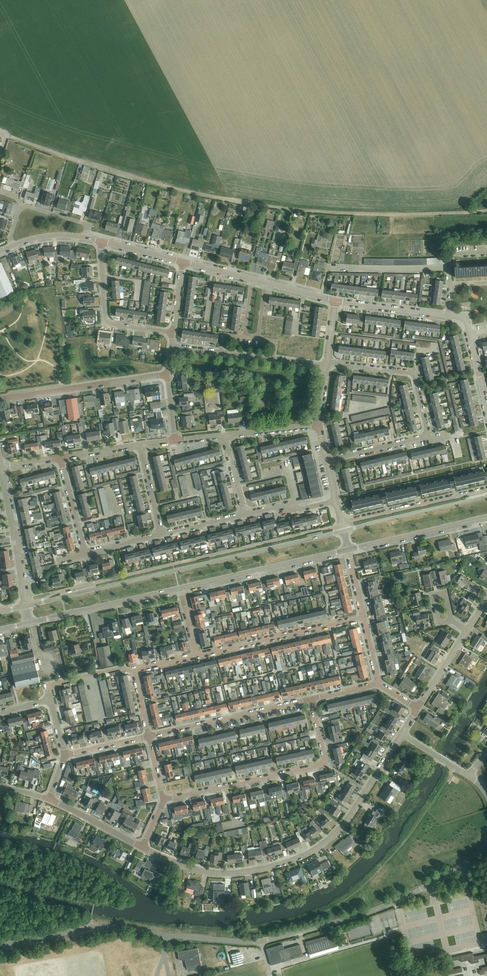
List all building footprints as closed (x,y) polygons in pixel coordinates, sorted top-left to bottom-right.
[(23,188),(23,187),(27,175),(24,174),(22,182),(18,181),(18,182),(8,179),(6,186),(14,188),(13,190),(19,192),(21,187),(23,188)] [(25,198),(34,201),(35,197),(38,198),(41,189),(36,187),(35,191),(34,194),(27,192),(25,198)] [(41,203),(49,205),(50,200),(54,201),(55,196),(52,195),(52,194),(44,192),(41,203)] [(76,201),(73,213),(81,215),(83,211),(86,212),(90,197),(85,195),(83,202),(82,202),(82,203),(79,202),(80,202),(79,201),(78,201),(77,201),(77,202),(76,201)] [(67,205),(71,206),(72,202),(60,198),(58,204),(57,203),(56,206),(57,207),(57,208),(65,211),(67,205)] [(10,215),(12,207),(11,207),(12,204),(5,202),(0,201),(0,204),(4,205),(1,212),(10,215)] [(123,217),(121,224),(121,225),(124,226),(123,230),(132,232),(135,220),(127,218),(129,212),(128,211),(129,207),(126,206),(123,217)] [(91,210),(89,218),(100,221),(102,213),(91,210)] [(5,230),(8,221),(6,220),(7,217),(0,215),(0,228),(5,230)] [(152,223),(151,228),(154,229),(152,237),(158,239),(158,238),(161,239),(163,229),(164,229),(164,227),(164,226),(161,225),(156,224),(158,218),(155,217),(153,223),(152,223)] [(138,234),(146,236),(148,226),(146,226),(147,222),(141,221),(141,219),(138,219),(135,230),(138,231),(138,234)] [(268,220),(266,228),(273,230),(275,222),(268,220)] [(107,222),(106,229),(117,232),(118,225),(107,222)] [(163,229),(161,239),(164,239),(164,240),(170,242),(173,231),(164,229),(165,227),(164,227),(164,229),(163,229)] [(177,238),(175,245),(185,247),(185,245),(186,244),(188,245),(190,239),(191,235),(185,233),(183,240),(177,238)] [(213,243),(212,245),(207,244),(205,251),(214,253),(215,249),(218,250),(221,237),(214,235),(212,242),(213,243)] [(191,249),(199,251),(200,246),(203,246),(205,239),(199,238),(198,242),(193,241),(191,249)] [(238,244),(237,251),(240,252),(238,259),(249,262),(252,252),(241,249),(242,245),(238,244)] [(49,257),(50,261),(54,261),(57,261),(57,251),(54,252),(53,247),(44,248),(45,256),(48,256),(48,258),(49,257)] [(72,259),(74,251),(70,250),(70,247),(61,247),(60,255),(64,256),(64,257),(70,257),(69,260),(72,260),(72,259)] [(265,266),(266,266),(269,254),(261,252),(262,248),(257,247),(255,257),(258,257),(257,264),(263,265),(265,265),(265,266)] [(77,251),(74,251),(72,259),(75,259),(76,256),(89,258),(90,251),(77,248),(77,251)] [(222,248),(220,255),(232,257),(233,251),(222,248)] [(39,261),(42,261),(40,251),(37,252),(36,250),(26,252),(30,264),(33,263),(33,261),(39,259),(39,261)] [(269,254),(266,266),(275,268),(277,260),(280,261),(282,253),(278,252),(277,256),(269,254)] [(20,263),(21,265),(22,267),(26,265),(23,258),(20,259),(19,256),(12,258),(15,265),(16,265),(19,264),(19,263),(20,263)] [(293,269),(296,270),(298,259),(296,258),(294,264),(284,261),(282,270),(292,273),(293,269)] [(296,270),(298,270),(296,276),(303,278),(304,274),(308,275),(310,269),(307,268),(309,261),(298,259),(296,270)] [(0,263),(0,297),(1,299),(5,297),(15,292),(1,262),(0,263)] [(311,280),(320,282),(325,263),(318,262),(317,264),(315,264),(311,280)] [(455,278),(486,276),(486,266),(463,268),(463,266),(459,267),(458,262),(456,262),(456,267),(455,267),(455,278)] [(145,272),(147,264),(141,263),(139,270),(139,272),(141,272),(141,271),(145,272)] [(82,268),(83,277),(93,276),(93,272),(92,271),(93,271),(92,267),(88,268),(88,264),(79,265),(79,268),(82,268)] [(147,272),(151,273),(152,266),(147,264),(145,272),(144,273),(147,274),(147,272)] [(153,274),(157,275),(158,267),(152,266),(151,273),(150,276),(153,276),(153,274)] [(162,276),(162,278),(164,278),(164,276),(168,277),(170,270),(164,269),(162,276)] [(339,276),(339,273),(333,273),(332,276),(335,276),(335,277),(334,284),(332,284),(331,291),(337,291),(338,284),(339,279),(339,276)] [(443,278),(437,277),(436,280),(433,280),(433,286),(435,286),(442,287),(443,281),(442,281),(443,278)] [(75,280),(76,284),(80,284),(80,292),(83,292),(83,291),(94,290),(93,282),(85,283),(85,280),(75,280)] [(83,299),(84,305),(95,305),(94,297),(90,297),(90,294),(79,295),(79,299),(83,299)] [(221,303),(218,302),(215,302),(212,325),(218,326),(221,303)] [(80,311),(80,316),(83,316),(84,321),(88,320),(96,319),(95,311),(88,311),(88,308),(80,309),(80,311)] [(346,322),(352,323),(353,315),(347,314),(347,318),(344,318),(343,324),(346,324),(346,322)] [(353,315),(352,323),(358,324),(358,326),(361,326),(362,320),(359,319),(360,316),(353,315)] [(284,335),(291,336),(293,316),(287,316),(284,335)] [(313,325),(313,324),(304,323),(304,325),(313,327),(313,330),(320,331),(321,325),(313,325)] [(101,333),(100,342),(105,343),(105,346),(107,346),(106,348),(112,349),(112,343),(109,343),(110,334),(101,333)] [(125,348),(129,349),(130,343),(126,342),(127,336),(117,335),(116,345),(125,346),(125,348)] [(445,344),(451,342),(458,341),(457,335),(450,336),(451,339),(445,341),(445,344)] [(146,351),(147,349),(147,343),(144,343),(145,339),(134,337),(132,345),(142,347),(141,353),(146,354),(146,351)] [(149,349),(147,349),(146,351),(151,352),(152,349),(159,351),(160,341),(148,339),(147,345),(150,345),(149,349)] [(282,350),(315,351),(315,349),(319,349),(319,345),(283,343),(282,350)] [(178,381),(179,390),(187,389),(186,375),(177,376),(177,381),(178,381)] [(459,387),(469,385),(467,379),(460,381),(461,383),(458,384),(459,387)] [(160,395),(159,390),(160,389),(160,385),(155,386),(146,388),(147,397),(160,395)] [(127,396),(129,405),(130,412),(135,412),(134,404),(135,404),(134,400),(140,399),(139,389),(130,390),(131,395),(127,396)] [(125,406),(129,405),(127,396),(124,396),(123,391),(115,392),(116,403),(117,407),(121,406),(121,402),(125,402),(125,406)] [(97,400),(98,410),(100,417),(103,417),(102,409),(101,405),(110,404),(108,393),(99,395),(100,400),(97,400)] [(186,398),(179,398),(180,406),(182,406),(183,410),(190,409),(190,404),(188,405),(188,401),(191,401),(190,399),(194,399),(194,393),(186,394),(186,398)] [(245,405),(249,404),(249,394),(241,395),(241,400),(244,400),(245,405)] [(95,410),(98,410),(97,400),(94,401),(93,396),(84,397),(85,407),(94,406),(95,410)] [(402,398),(399,398),(400,404),(404,403),(411,402),(409,396),(402,398)] [(61,400),(58,401),(61,412),(62,412),(63,415),(68,414),(69,420),(80,418),(79,416),(83,415),(81,397),(71,399),(70,398),(69,398),(69,399),(61,400)] [(44,403),(45,407),(44,408),(45,408),(46,412),(50,412),(51,413),(52,416),(60,415),(59,407),(53,408),(52,402),(49,402),(48,402),(47,402),(47,403),(46,403),(45,402),(45,403),(44,403)] [(28,414),(31,413),(34,413),(39,412),(37,404),(27,406),(27,409),(28,414)] [(1,411),(2,420),(7,419),(7,422),(11,421),(10,414),(15,413),(16,414),(17,413),(16,405),(12,406),(13,409),(1,411)] [(361,420),(390,413),(389,407),(359,414),(361,420)] [(403,412),(403,415),(413,413),(412,407),(405,409),(406,412),(403,412)] [(28,414),(27,409),(24,410),(26,419),(32,418),(31,413),(28,414)] [(434,411),(435,417),(442,415),(441,412),(444,412),(443,409),(434,411)] [(228,414),(227,414),(228,423),(239,422),(239,421),(242,421),(242,413),(234,413),(233,410),(227,410),(228,414)] [(190,416),(193,416),(192,411),(184,412),(184,416),(181,417),(183,428),(192,427),(190,416)] [(221,420),(225,420),(224,411),(220,412),(220,414),(209,416),(210,424),(217,423),(217,424),(222,424),(221,420)] [(361,420),(359,414),(350,416),(352,422),(361,420)] [(117,428),(115,418),(112,419),(113,423),(105,424),(107,436),(115,435),(114,429),(117,428)] [(119,418),(115,418),(117,428),(120,428),(121,434),(129,433),(128,424),(127,421),(119,422),(119,418)] [(133,419),(130,419),(131,424),(131,426),(134,425),(135,432),(143,430),(141,418),(138,418),(133,419)] [(162,418),(151,420),(152,429),(157,428),(158,430),(165,428),(164,422),(163,422),(162,418)] [(443,421),(437,423),(438,429),(448,426),(447,420),(443,421)] [(74,435),(73,435),(74,443),(79,443),(79,442),(81,441),(80,434),(78,435),(77,431),(73,432),(74,435)] [(100,431),(93,432),(94,440),(101,439),(100,431)] [(58,440),(53,441),(54,447),(61,446),(60,440),(63,439),(62,432),(57,432),(58,440)] [(94,440),(93,432),(86,433),(87,441),(94,440)] [(47,435),(40,436),(41,443),(45,442),(46,448),(54,447),(53,441),(48,442),(47,435)] [(74,443),(73,435),(66,436),(68,444),(70,443),(70,444),(74,443)] [(38,443),(31,444),(32,450),(39,449),(38,445),(41,444),(41,443),(40,436),(37,436),(38,443)] [(8,441),(8,445),(9,454),(18,453),(17,450),(19,449),(18,443),(19,443),(18,439),(8,441)] [(32,450),(31,444),(25,445),(24,441),(21,441),(22,447),(25,447),(26,451),(32,450)] [(302,455),(304,462),(314,460),(312,453),(302,455)] [(294,464),(304,462),(302,455),(292,458),(294,464)] [(304,462),(305,468),(315,465),(314,460),(304,462)] [(305,468),(306,474),(316,471),(315,465),(305,468)] [(296,473),(297,476),(306,474),(305,468),(301,469),(302,471),(296,473)] [(224,471),(217,473),(213,474),(214,480),(225,477),(224,471)] [(306,474),(308,480),(318,478),(316,471),(306,474)] [(192,474),(195,485),(201,484),(198,472),(192,474)] [(298,482),(304,481),(308,480),(306,474),(297,476),(298,482)] [(227,483),(225,477),(214,480),(216,486),(220,485),(227,483)] [(308,480),(309,486),(319,484),(318,478),(308,480)] [(299,485),(299,488),(309,486),(308,480),(304,481),(305,484),(299,485)] [(309,486),(311,492),(320,490),(319,484),(309,486)] [(353,485),(346,487),(347,492),(354,491),(353,488),(356,487),(355,484),(353,485)] [(299,488),(301,494),(311,492),(309,486),(299,488)] [(322,496),(320,490),(311,492),(312,498),(322,496)] [(302,500),(312,498),(311,492),(301,494),(302,500)] [(48,505),(48,507),(52,506),(55,505),(63,503),(61,497),(54,499),(55,503),(52,504),(48,505)] [(18,500),(20,506),(27,505),(26,498),(18,500)] [(222,508),(226,507),(227,510),(232,509),(231,506),(232,506),(231,500),(224,502),(218,503),(218,506),(221,505),(222,508)] [(20,506),(21,513),(29,511),(27,505),(20,506)] [(51,516),(45,517),(46,521),(66,515),(65,512),(64,509),(58,511),(57,511),(57,512),(58,515),(55,515),(55,516),(51,517),(51,516)] [(24,512),(21,513),(22,519),(30,517),(33,517),(37,516),(36,514),(33,514),(33,513),(32,514),(31,510),(29,511),(24,512)] [(137,516),(139,522),(147,520),(146,514),(145,514),(144,511),(134,513),(135,516),(137,516)] [(308,517),(304,518),(306,526),(312,524),(309,512),(307,513),(308,517)] [(317,516),(316,515),(313,516),(312,512),(309,512),(312,524),(318,523),(318,522),(322,522),(320,515),(317,516)] [(37,520),(40,519),(39,516),(38,513),(36,514),(37,516),(22,519),(24,525),(31,524),(31,520),(37,518),(37,520)] [(265,530),(271,528),(267,514),(265,515),(266,520),(267,521),(261,522),(263,530),(265,530)] [(271,528),(277,527),(276,524),(277,524),(275,519),(271,520),(271,519),(270,514),(267,514),(271,528)] [(59,519),(60,519),(61,523),(67,521),(66,515),(46,521),(47,524),(48,528),(52,527),(51,523),(60,520),(59,519)] [(295,520),(289,521),(290,527),(293,526),(294,529),(300,527),(297,515),(294,516),(295,520)] [(299,515),(297,515),(300,527),(306,526),(304,518),(300,519),(299,515)] [(120,516),(116,517),(116,519),(120,533),(126,532),(124,526),(121,527),(120,524),(121,524),(120,516)] [(262,530),(263,530),(261,522),(256,524),(256,522),(255,517),(252,518),(256,532),(262,531),(262,530)] [(284,518),(282,519),(285,531),(291,529),(290,527),(289,521),(285,522),(284,518)] [(104,520),(108,536),(114,535),(113,529),(109,529),(109,525),(108,519),(105,520),(104,520)] [(277,527),(278,532),(285,531),(282,519),(279,520),(280,523),(277,524),(276,524),(277,527)] [(147,520),(139,522),(140,528),(149,526),(147,520)] [(243,520),(240,521),(243,535),(250,534),(248,526),(244,527),(244,525),(243,520)] [(235,529),(233,530),(234,537),(237,536),(237,537),(240,536),(243,535),(240,521),(237,522),(238,527),(239,526),(239,528),(235,529)] [(88,527),(91,527),(92,531),(89,532),(89,534),(90,540),(96,539),(93,522),(87,524),(88,527)] [(101,531),(101,530),(97,531),(97,528),(99,528),(98,523),(93,524),(93,523),(93,522),(96,539),(102,537),(101,531)] [(227,524),(225,525),(228,539),(234,537),(233,530),(232,529),(229,530),(228,529),(229,529),(227,524)] [(224,531),(220,532),(222,541),(228,539),(225,525),(222,526),(223,530),(224,531)] [(62,534),(63,534),(70,532),(69,526),(63,528),(64,532),(61,532),(62,534)] [(26,536),(34,534),(37,533),(46,531),(45,529),(40,530),(36,531),(35,527),(25,529),(26,536)] [(215,527),(212,528),(216,542),(222,541),(220,532),(216,533),(216,532),(215,527)] [(216,542),(212,528),(210,528),(211,533),(212,534),(207,535),(209,544),(216,542)] [(200,531),(197,532),(201,545),(207,544),(205,536),(201,537),(201,536),(200,531)] [(196,538),(193,539),(194,547),(201,545),(197,532),(194,532),(196,537),(196,538)] [(180,542),(177,543),(179,550),(182,550),(188,548),(185,534),(182,535),(183,537),(183,540),(184,540),(184,541),(180,542)] [(188,534),(185,534),(188,548),(194,547),(193,539),(189,540),(188,539),(189,538),(188,534)] [(471,536),(464,537),(466,546),(480,543),(480,545),(483,544),(481,537),(478,537),(478,534),(475,535),(471,536)] [(172,537),(170,538),(173,552),(179,551),(179,550),(177,543),(173,544),(173,542),(172,537)] [(169,545),(165,546),(167,554),(173,552),(170,538),(167,539),(168,544),(169,545)] [(35,540),(27,542),(29,549),(43,545),(42,543),(36,544),(35,540)] [(160,540),(157,541),(161,555),(167,554),(165,546),(161,546),(161,545),(160,540)] [(452,550),(456,550),(454,544),(451,545),(450,540),(438,542),(440,552),(452,549),(452,550)] [(161,555),(157,541),(155,542),(156,546),(156,548),(153,549),(154,556),(154,557),(161,555)] [(145,544),(142,545),(145,559),(152,557),(150,550),(150,549),(146,550),(146,549),(145,544)] [(141,551),(137,552),(139,560),(145,559),(142,545),(139,545),(140,550),(141,550),(141,551)] [(420,555),(426,553),(425,545),(418,547),(419,552),(413,553),(415,559),(420,558),(420,555)] [(132,547),(130,548),(133,562),(139,560),(137,552),(133,553),(133,552),(132,547)] [(9,556),(8,552),(8,550),(3,551),(2,548),(0,548),(0,557),(9,556)] [(133,562),(130,548),(127,548),(128,553),(129,554),(122,556),(124,563),(127,563),(133,562)] [(400,551),(390,553),(392,564),(400,562),(399,560),(402,559),(403,561),(403,562),(406,561),(404,553),(401,554),(400,551)] [(111,568),(114,567),(112,559),(109,560),(110,562),(102,564),(104,570),(111,568)] [(369,567),(369,569),(377,567),(376,559),(373,560),(373,559),(370,560),(370,561),(364,562),(365,568),(369,567)] [(9,562),(1,563),(1,566),(0,566),(0,572),(6,571),(6,568),(10,567),(10,565),(10,562),(9,562)] [(93,573),(99,571),(97,564),(90,566),(90,568),(87,569),(89,576),(94,575),(93,573)] [(336,571),(342,570),(341,564),(333,565),(333,568),(330,568),(331,572),(336,571)] [(486,583),(486,580),(486,567),(482,564),(478,569),(483,572),(479,578),(486,583)] [(84,577),(87,576),(85,568),(82,569),(83,572),(75,573),(77,581),(85,579),(84,577)] [(316,569),(310,570),(311,578),(318,576),(316,569)] [(311,578),(310,570),(303,572),(305,579),(311,578)] [(337,577),(344,576),(342,570),(336,571),(336,574),(325,577),(326,580),(337,577)] [(436,570),(433,571),(435,579),(438,578),(440,584),(447,583),(445,571),(437,573),(436,570)] [(3,581),(12,579),(12,575),(11,575),(11,573),(6,574),(6,571),(0,572),(0,573),(1,578),(3,577),(3,581)] [(435,579),(433,571),(430,572),(430,574),(422,576),(425,588),(433,586),(432,580),(435,579)] [(55,575),(56,578),(52,579),(54,586),(61,585),(60,581),(64,581),(62,574),(55,575)] [(298,574),(291,575),(293,581),(296,580),(297,582),(299,582),(298,574)] [(293,581),(291,575),(285,577),(287,585),(293,583),(293,581)] [(473,593),(472,594),(471,593),(467,599),(473,603),(476,598),(475,597),(481,588),(461,575),(456,582),(463,587),(464,586),(467,588),(466,589),(473,593)] [(279,577),(273,579),(274,584),(277,584),(278,586),(281,585),(279,577)] [(367,586),(366,586),(367,592),(378,590),(377,584),(376,584),(375,577),(374,577),(370,578),(368,579),(369,582),(371,582),(372,585),(367,586)] [(12,579),(3,581),(4,584),(2,584),(2,590),(10,589),(9,586),(13,585),(13,583),(12,579)] [(267,583),(264,583),(265,590),(265,589),(266,591),(271,589),(271,587),(274,587),(274,584),(273,579),(266,580),(267,583)] [(261,581),(255,583),(258,596),(260,596),(259,589),(262,588),(262,590),(265,590),(264,583),(261,584),(261,581)] [(249,587),(246,588),(249,598),(252,598),(251,594),(250,594),(250,591),(254,590),(255,597),(258,596),(255,583),(248,584),(249,587)] [(243,585),(237,587),(240,600),(243,600),(243,597),(245,596),(246,599),(247,602),(249,602),(248,598),(249,598),(246,588),(243,588),(243,585)] [(231,591),(228,592),(230,600),(237,599),(237,601),(240,600),(237,587),(230,588),(231,591)] [(409,596),(412,596),(414,606),(422,604),(420,596),(421,596),(420,592),(415,593),(414,588),(408,588),(408,595),(409,595),(409,596)] [(225,590),(217,591),(219,598),(222,597),(222,598),(226,597),(227,601),(230,600),(228,592),(225,593),(225,590)] [(377,597),(377,600),(382,599),(381,595),(379,596),(378,590),(367,592),(368,599),(377,597)] [(219,598),(217,591),(210,593),(210,595),(211,600),(216,599),(218,606),(220,605),(219,598)] [(331,604),(349,600),(348,594),(341,595),(342,598),(331,601),(331,604)] [(192,603),(199,602),(198,598),(203,597),(202,595),(191,598),(192,603)] [(462,605),(458,611),(462,613),(462,615),(464,616),(465,615),(470,607),(472,604),(464,598),(462,601),(460,604),(462,605)] [(372,605),(373,610),(384,608),(383,602),(382,599),(377,600),(378,603),(372,605)] [(199,602),(192,603),(194,609),(199,608),(200,611),(206,610),(205,607),(204,604),(200,605),(199,602)] [(350,606),(344,607),(344,610),(337,611),(338,615),(352,612),(350,606)] [(170,608),(171,615),(175,614),(176,618),(180,617),(177,607),(170,608)] [(163,617),(171,615),(170,608),(161,610),(163,617)] [(381,615),(382,618),(386,617),(390,616),(389,614),(385,615),(385,614),(386,614),(384,608),(373,610),(375,617),(381,615)] [(198,614),(195,615),(195,618),(196,622),(207,619),(207,616),(203,617),(202,613),(207,612),(206,610),(200,611),(197,612),(198,614)] [(427,621),(429,621),(427,614),(420,615),(419,610),(413,611),(413,615),(415,614),(416,616),(417,624),(419,623),(420,628),(428,626),(427,621)] [(147,614),(149,624),(158,622),(157,616),(154,616),(153,613),(151,613),(150,613),(148,613),(148,614),(147,614)] [(131,619),(132,620),(133,627),(136,627),(135,623),(142,621),(141,615),(134,617),(134,618),(131,619)] [(268,616),(266,617),(269,631),(275,629),(274,622),(270,622),(268,616)] [(382,622),(374,624),(375,630),(387,627),(386,627),(389,626),(388,621),(387,621),(386,617),(382,618),(382,622)] [(123,622),(120,623),(123,634),(126,633),(126,631),(133,630),(133,627),(132,620),(129,620),(128,618),(122,619),(123,622)] [(257,618),(254,618),(257,634),(264,632),(262,626),(259,627),(257,618)] [(207,619),(196,622),(197,625),(198,628),(205,626),(205,622),(208,622),(208,621),(209,621),(209,619),(207,619)] [(115,635),(115,634),(120,633),(117,621),(110,623),(108,624),(108,626),(102,627),(103,632),(99,633),(100,639),(115,635)] [(245,622),(243,623),(246,636),(252,635),(250,629),(247,630),(246,626),(245,622)] [(230,630),(232,639),(238,638),(237,632),(234,633),(232,625),(229,626),(230,630)] [(387,627),(375,630),(377,636),(380,635),(385,634),(386,637),(390,636),(389,632),(388,633),(387,627)] [(221,642),(219,632),(218,629),(217,630),(217,628),(215,628),(216,633),(213,634),(212,628),(209,629),(211,637),(214,636),(215,643),(221,642)] [(49,632),(51,641),(58,639),(56,630),(49,632)] [(332,633),(333,640),(337,639),(336,635),(345,633),(348,632),(348,630),(332,633)] [(209,641),(211,640),(210,637),(207,638),(205,632),(199,634),(200,637),(201,637),(202,640),(200,640),(202,646),(209,644),(209,641)] [(436,642),(445,647),(452,636),(446,632),(444,635),(442,633),(436,642)] [(326,646),(327,650),(328,654),(331,653),(329,646),(332,645),(329,634),(323,635),(325,643),(326,646)] [(480,651),(481,650),(482,648),(482,647),(479,645),(483,640),(486,642),(486,637),(482,634),(481,637),(477,635),(471,645),(480,651)] [(381,641),(380,642),(382,648),(393,645),(392,639),(395,639),(394,635),(390,636),(386,637),(387,640),(381,641)] [(26,636),(25,638),(24,638),(25,640),(20,641),(22,650),(32,648),(30,637),(29,637),(28,636),(26,636)] [(179,642),(176,642),(177,647),(178,652),(187,650),(185,642),(184,642),(184,640),(185,640),(184,637),(179,638),(179,642)] [(138,656),(138,655),(134,638),(131,639),(133,647),(134,651),(128,653),(131,663),(137,661),(136,657),(138,656)] [(309,649),(314,648),(312,638),(306,639),(308,650),(309,649)] [(308,650),(306,639),(300,641),(302,648),(304,648),(305,650),(306,650),(307,655),(310,654),(309,649),(308,650)] [(0,641),(0,656),(8,654),(6,645),(4,646),(3,640),(0,641)] [(162,643),(156,645),(159,655),(162,655),(168,654),(166,646),(163,647),(162,643)] [(289,643),(283,645),(285,652),(288,652),(288,654),(289,654),(290,662),(293,661),(289,643)] [(80,655),(81,653),(81,652),(82,651),(82,650),(83,650),(84,651),(89,650),(88,644),(82,645),(83,648),(82,648),(81,647),(80,647),(79,644),(70,646),(71,650),(70,650),(71,654),(73,653),(73,655),(74,656),(80,655)] [(175,644),(166,646),(168,654),(174,653),(174,652),(177,651),(175,644)] [(97,647),(101,667),(113,665),(109,645),(97,647)] [(154,649),(148,650),(150,658),(156,657),(156,656),(159,655),(156,645),(153,645),(154,649)] [(283,645),(277,646),(283,670),(282,667),(286,667),(285,662),(284,663),(282,656),(283,656),(282,653),(285,652),(283,645)] [(390,652),(390,656),(398,654),(397,651),(394,652),(394,651),(393,645),(382,648),(383,654),(390,652)] [(427,659),(434,664),(440,655),(437,653),(439,650),(432,645),(430,649),(432,650),(427,659)] [(283,670),(277,646),(271,648),(273,655),(276,655),(276,657),(277,657),(278,660),(276,661),(278,671),(283,670)] [(269,648),(263,649),(265,655),(266,659),(269,658),(270,663),(269,663),(270,667),(273,667),(271,657),(269,648)] [(39,665),(36,666),(34,660),(35,660),(33,653),(18,656),(17,649),(10,651),(10,650),(9,650),(12,664),(10,665),(15,687),(39,681),(36,670),(40,669),(39,665)] [(150,658),(148,650),(139,652),(141,659),(143,659),(143,660),(150,658)] [(258,651),(252,652),(253,658),(257,657),(259,668),(261,668),(258,651)] [(246,653),(241,655),(242,661),(246,660),(246,663),(247,663),(248,667),(249,666),(246,653)] [(465,653),(459,664),(466,668),(472,659),(476,662),(479,657),(472,653),(470,656),(465,653)] [(383,661),(384,667),(395,664),(394,659),(395,658),(395,657),(398,656),(398,654),(390,656),(391,659),(383,661)] [(415,656),(413,655),(403,671),(404,672),(415,656)] [(229,657),(232,667),(235,666),(236,669),(237,674),(239,673),(235,656),(229,657)] [(428,673),(431,669),(421,663),(423,661),(418,657),(414,662),(420,667),(415,676),(421,680),(426,672),(428,673)] [(225,672),(227,671),(224,658),(218,660),(219,666),(223,665),(225,672)] [(214,679),(213,671),(211,661),(205,663),(206,669),(210,668),(210,671),(211,671),(211,674),(210,674),(212,679),(214,679)] [(199,664),(193,665),(195,671),(198,670),(200,679),(202,678),(199,664)] [(395,664),(384,667),(385,673),(391,671),(392,675),(398,673),(397,669),(396,670),(395,664)] [(188,667),(182,668),(184,674),(187,673),(188,676),(189,680),(191,680),(188,667)] [(178,683),(180,682),(177,669),(171,670),(173,676),(176,676),(178,683)] [(332,673),(335,685),(341,683),(339,676),(336,676),(335,669),(332,670),(332,673)] [(319,671),(321,680),(323,687),(329,686),(327,678),(325,679),(323,670),(319,671)] [(367,671),(359,673),(359,675),(357,676),(356,674),(351,676),(352,681),(368,677),(367,671)] [(282,678),(283,685),(286,684),(284,676),(283,672),(280,672),(278,675),(279,679),(282,678)] [(165,677),(164,673),(161,673),(162,674),(157,676),(154,677),(153,674),(150,675),(143,676),(145,682),(158,679),(162,678),(165,677)] [(457,687),(461,680),(462,681),(464,678),(456,673),(454,676),(452,674),(446,685),(453,689),(455,686),(457,687)] [(413,686),(415,684),(404,678),(400,685),(403,687),(404,686),(411,691),(411,690),(413,692),(414,691),(416,689),(415,688),(413,686)] [(158,679),(145,682),(146,688),(153,686),(152,683),(158,682),(158,679)] [(268,681),(265,682),(269,700),(274,698),(273,693),(271,693),(270,689),(269,690),(268,686),(269,686),(268,681)] [(255,688),(254,688),(258,702),(263,701),(261,692),(259,692),(257,684),(254,685),(255,688)] [(286,685),(287,688),(288,695),(294,694),(292,686),(290,687),(289,685),(286,685)] [(244,686),(242,687),(246,705),(252,704),(251,698),(247,698),(244,686)] [(11,692),(5,694),(7,701),(13,700),(12,694),(14,694),(13,687),(10,688),(11,692)] [(61,697),(69,695),(72,694),(70,688),(67,689),(60,690),(61,697)] [(160,690),(147,693),(149,699),(151,698),(152,701),(157,700),(157,697),(156,697),(155,694),(165,692),(165,689),(164,690),(164,689),(160,690)] [(233,698),(235,707),(241,706),(239,700),(237,701),(235,691),(232,692),(233,698)] [(449,696),(443,693),(441,695),(439,693),(432,703),(439,708),(437,711),(443,714),(445,711),(443,710),(448,703),(446,701),(449,696)] [(66,702),(67,706),(72,705),(71,701),(70,701),(69,698),(72,697),(72,694),(69,695),(61,697),(63,703),(66,702)] [(370,695),(364,696),(365,704),(372,702),(370,695)] [(219,698),(222,711),(227,709),(226,703),(222,704),(221,697),(219,698)] [(207,700),(211,713),(216,712),(215,706),(211,707),(209,699),(207,700)] [(152,704),(150,704),(151,710),(167,706),(167,703),(157,705),(157,703),(158,702),(157,700),(152,701),(152,704)] [(196,701),(196,702),(199,716),(205,714),(204,709),(201,709),(200,707),(201,706),(200,700),(196,701)] [(183,719),(181,714),(178,714),(177,710),(176,706),(177,706),(176,701),(172,702),(175,711),(177,721),(183,719)] [(188,702),(185,703),(188,718),(194,717),(192,711),(189,712),(188,708),(189,708),(188,702)] [(396,703),(391,711),(399,716),(401,714),(405,708),(396,703)] [(65,711),(66,717),(74,715),(72,709),(73,709),(72,705),(67,706),(68,710),(65,711)] [(167,706),(151,710),(152,715),(159,714),(159,711),(164,709),(165,710),(170,709),(170,711),(172,711),(173,711),(172,708),(170,708),(169,706),(167,706)] [(42,711),(33,713),(35,719),(41,718),(41,716),(43,715),(42,711)] [(390,718),(388,721),(394,725),(398,719),(399,716),(391,711),(388,716),(390,718)] [(28,718),(25,718),(27,725),(30,724),(29,721),(35,719),(33,713),(27,715),(28,718)] [(74,715),(66,717),(68,723),(71,722),(72,726),(77,725),(76,721),(75,721),(74,718),(77,717),(77,714),(74,715)] [(448,721),(444,719),(439,716),(437,718),(435,716),(434,718),(427,714),(423,720),(435,728),(440,720),(446,724),(448,721)] [(21,716),(14,718),(16,725),(23,723),(25,731),(28,730),(27,725),(25,718),(22,719),(21,716)] [(155,727),(162,725),(164,725),(163,722),(170,720),(171,722),(174,721),(173,717),(154,721),(155,727)] [(8,723),(5,723),(7,732),(8,734),(11,733),(11,732),(12,731),(11,726),(16,725),(14,718),(7,720),(8,723)] [(125,723),(122,723),(123,730),(126,730),(127,733),(133,731),(130,720),(127,721),(128,724),(125,725),(125,723)] [(131,720),(130,720),(133,731),(139,730),(137,722),(131,724),(131,720)] [(341,731),(339,721),(330,723),(331,726),(328,727),(330,734),(337,732),(341,731)] [(381,727),(389,733),(394,725),(388,721),(386,724),(384,722),(381,727)] [(120,726),(114,728),(115,735),(122,734),(121,731),(123,730),(122,723),(119,724),(120,726)] [(378,738),(384,741),(389,733),(381,727),(379,729),(377,727),(374,731),(377,733),(375,737),(377,738),(378,738)] [(39,736),(35,737),(36,739),(39,738),(42,738),(48,736),(47,730),(44,731),(43,728),(38,730),(38,732),(41,732),(41,735),(38,735),(39,736)] [(115,735),(114,728),(107,729),(109,737),(115,735)] [(95,730),(96,732),(97,739),(103,738),(102,730),(99,731),(98,729),(95,730)] [(89,731),(86,732),(88,739),(90,738),(91,741),(97,739),(96,732),(89,733),(89,731)] [(84,735),(78,736),(80,743),(86,742),(85,739),(88,739),(86,732),(83,732),(84,735)] [(337,732),(330,734),(331,740),(334,740),(335,742),(343,741),(343,738),(339,739),(337,732)] [(80,743),(78,736),(72,737),(71,735),(67,736),(69,743),(73,742),(73,745),(80,743)] [(187,737),(181,738),(183,745),(186,744),(187,750),(189,749),(187,737)] [(366,742),(365,745),(370,748),(370,749),(377,753),(381,747),(377,745),(379,742),(373,738),(372,741),(371,740),(369,744),(366,742)] [(170,741),(172,748),(175,747),(177,757),(179,757),(176,739),(170,741)] [(42,751),(45,750),(51,748),(50,742),(44,744),(41,744),(41,747),(38,748),(38,749),(35,749),(36,752),(39,751),(42,751)] [(165,755),(167,754),(164,742),(159,743),(160,750),(163,749),(165,755)] [(139,763),(142,762),(145,761),(144,757),(141,758),(140,754),(143,754),(142,747),(135,749),(139,763)] [(129,750),(131,757),(134,756),(137,766),(142,765),(142,762),(139,763),(135,749),(129,750)] [(313,749),(306,751),(308,758),(314,757),(313,749)] [(377,753),(370,749),(369,751),(366,754),(364,753),(362,756),(371,761),(373,759),(377,753)] [(123,752),(124,755),(119,756),(118,753),(112,754),(113,761),(119,759),(122,770),(125,769),(124,766),(127,765),(125,758),(131,757),(129,750),(123,752)] [(341,753),(334,755),(336,761),(338,761),(339,764),(345,762),(344,759),(343,760),(341,753)] [(104,763),(107,773),(109,773),(105,756),(99,757),(100,760),(97,760),(99,767),(102,766),(101,763),(104,763)] [(355,765),(358,767),(365,772),(369,766),(366,764),(367,761),(361,757),(360,760),(359,759),(355,765)] [(395,770),(401,774),(409,762),(401,757),(399,761),(400,762),(395,770)] [(94,758),(88,760),(90,766),(93,766),(94,771),(97,771),(100,770),(99,767),(97,760),(95,761),(94,758)] [(164,765),(166,771),(172,770),(172,766),(180,764),(179,759),(173,760),(173,763),(164,765)] [(88,760),(82,761),(84,768),(87,767),(88,773),(91,772),(90,766),(88,760)] [(84,768),(82,761),(76,762),(77,765),(74,766),(75,772),(74,772),(75,776),(78,776),(77,772),(79,772),(78,769),(81,769),(82,774),(85,774),(84,768)] [(25,780),(27,772),(21,771),(22,765),(18,764),(16,771),(20,772),(19,777),(22,778),(22,779),(25,780)] [(0,773),(0,774),(3,775),(3,774),(6,774),(7,769),(11,770),(12,765),(9,765),(9,767),(7,766),(7,768),(1,767),(0,773)] [(187,767),(183,767),(184,774),(185,777),(192,775),(190,766),(187,767)] [(137,778),(140,777),(146,776),(145,769),(143,770),(142,767),(135,769),(135,772),(138,771),(139,775),(133,776),(134,779),(137,778)] [(365,772),(358,767),(355,773),(352,772),(350,775),(356,778),(358,776),(361,778),(365,772)] [(172,770),(166,771),(167,778),(174,776),(173,772),(179,771),(178,768),(172,770)] [(27,772),(25,780),(28,781),(29,780),(32,780),(33,777),(38,778),(40,770),(36,769),(35,770),(28,769),(27,772)] [(326,774),(327,781),(334,779),(335,784),(338,783),(337,777),(334,777),(332,772),(326,774)] [(319,788),(322,787),(321,785),(328,784),(327,781),(326,774),(319,775),(320,780),(318,781),(318,782),(319,788)] [(138,782),(135,782),(136,788),(142,786),(141,784),(148,782),(146,776),(140,777),(137,778),(138,782)] [(314,779),(309,780),(311,788),(316,787),(317,791),(317,790),(318,793),(320,793),(319,788),(318,782),(315,783),(314,779)] [(301,786),(302,790),(304,799),(307,798),(305,790),(311,788),(309,780),(303,781),(304,785),(301,786)] [(340,791),(343,792),(349,796),(353,790),(350,788),(352,786),(346,782),(344,785),(346,786),(344,789),(342,788),(340,791)] [(65,783),(62,788),(65,789),(63,795),(66,796),(65,797),(68,798),(72,791),(74,787),(65,783)] [(292,784),(286,785),(287,789),(285,790),(286,794),(289,793),(291,793),(290,792),(294,791),(292,784)] [(394,797),(398,790),(389,784),(384,791),(383,791),(380,797),(387,801),(391,795),(394,797)] [(281,786),(275,787),(276,795),(277,799),(284,798),(284,801),(287,800),(286,794),(285,790),(285,789),(282,790),(281,786)] [(269,792),(266,793),(268,801),(271,800),(277,799),(276,795),(275,787),(269,789),(269,792)] [(142,789),(137,790),(138,794),(136,794),(137,797),(144,795),(150,794),(149,788),(142,789)] [(72,791),(68,798),(72,800),(72,799),(75,800),(77,795),(80,796),(83,791),(80,789),(79,792),(76,790),(75,792),(72,791)] [(263,790),(256,791),(258,798),(259,803),(268,801),(266,793),(263,794),(263,790)] [(248,797),(250,805),(251,808),(256,807),(255,804),(256,803),(255,799),(258,798),(256,791),(250,793),(251,796),(248,797)] [(343,792),(341,795),(340,794),(339,794),(338,795),(338,796),(339,797),(339,798),(337,797),(335,799),(341,803),(342,800),(345,802),(349,796),(343,792)] [(150,794),(144,795),(145,799),(136,801),(137,807),(146,805),(146,802),(152,800),(150,794)] [(245,794),(239,795),(242,811),(245,810),(245,806),(247,806),(246,800),(245,794)] [(243,817),(239,795),(232,797),(234,803),(237,802),(240,815),(241,817),(243,817)] [(90,806),(93,808),(98,799),(95,798),(94,800),(91,798),(88,796),(87,799),(84,805),(89,808),(90,806)] [(223,797),(217,798),(218,805),(222,804),(224,814),(230,813),(228,804),(225,805),(223,797)] [(218,805),(217,798),(211,799),(212,806),(216,805),(218,815),(221,814),(218,805)] [(327,810),(329,811),(336,816),(340,810),(335,807),(338,803),(331,798),(329,802),(331,804),(327,810)] [(101,801),(100,803),(95,811),(102,814),(105,808),(108,810),(111,804),(108,802),(106,807),(103,805),(105,803),(101,801)] [(205,801),(199,802),(200,809),(204,808),(207,819),(212,818),(211,814),(210,808),(207,809),(205,801)] [(16,802),(14,809),(26,811),(27,809),(29,809),(29,810),(32,811),(33,805),(30,805),(29,806),(27,805),(27,804),(16,802)] [(192,815),(193,818),(196,817),(195,816),(199,815),(200,820),(203,820),(200,809),(199,802),(192,803),(193,809),(191,809),(192,813),(191,813),(192,815)] [(187,805),(181,806),(182,813),(186,812),(187,817),(192,815),(191,813),(192,813),(191,809),(188,810),(187,805)] [(183,819),(182,813),(181,806),(174,807),(175,812),(172,813),(174,819),(177,819),(176,814),(179,813),(181,819),(183,819)] [(117,820),(121,813),(112,809),(107,817),(114,821),(115,819),(117,820)] [(369,817),(365,823),(365,824),(365,825),(365,826),(365,827),(366,827),(366,828),(367,828),(368,828),(369,828),(370,828),(370,827),(371,827),(371,826),(373,827),(380,815),(382,817),(384,813),(377,809),(375,812),(376,813),(375,816),(370,813),(368,816),(369,817)] [(124,812),(119,819),(123,821),(122,823),(123,823),(122,825),(128,829),(132,821),(134,817),(124,812)] [(35,819),(34,826),(39,828),(40,825),(43,827),(45,823),(48,825),(48,823),(52,825),(55,816),(52,814),(51,816),(49,816),(49,815),(45,813),(43,818),(37,815),(35,819)] [(324,814),(316,822),(323,829),(325,826),(326,827),(332,822),(324,814)] [(132,821),(128,829),(134,832),(137,827),(139,829),(143,822),(138,819),(136,823),(132,821)] [(309,831),(314,837),(319,833),(318,831),(320,829),(316,823),(315,824),(313,820),(310,822),(309,828),(311,830),(309,831)] [(79,832),(82,826),(76,823),(71,830),(70,830),(68,834),(76,838),(75,840),(77,841),(81,834),(79,832)] [(297,823),(295,825),(296,827),(299,831),(303,841),(304,841),(306,839),(308,841),(314,837),(309,831),(306,827),(301,830),(298,826),(297,823)] [(298,838),(292,840),(295,847),(302,845),(300,842),(303,841),(299,831),(296,833),(298,838)] [(165,844),(167,839),(158,835),(155,843),(161,846),(162,843),(165,844)] [(90,840),(87,845),(90,847),(90,848),(95,852),(97,847),(101,850),(107,840),(103,838),(102,840),(99,839),(100,838),(96,836),(93,842),(90,840)] [(339,843),(335,847),(338,850),(339,849),(346,856),(349,853),(348,852),(356,844),(349,836),(340,844),(339,843)] [(291,838),(282,841),(285,849),(287,847),(289,850),(295,847),(292,840),(291,838)] [(177,849),(180,841),(175,839),(174,842),(170,841),(167,848),(173,851),(175,848),(177,849)] [(254,848),(256,859),(263,858),(262,856),(265,855),(264,848),(262,841),(260,842),(261,847),(259,847),(254,848)] [(266,841),(262,841),(264,848),(265,855),(268,854),(269,857),(276,854),(274,846),(273,845),(268,846),(266,841)] [(280,844),(274,846),(276,854),(283,852),(282,850),(285,849),(282,841),(279,842),(280,844)] [(193,851),(195,845),(190,843),(188,848),(183,846),(180,853),(188,856),(190,850),(193,851)] [(235,854),(235,862),(243,861),(242,853),(245,852),(244,845),(241,846),(242,850),(239,851),(238,851),(235,851),(234,852),(235,854)] [(248,848),(248,852),(249,860),(256,859),(255,851),(254,848),(254,847),(248,848)] [(115,848),(111,857),(115,859),(117,856),(123,860),(127,853),(120,849),(120,850),(115,848)] [(205,849),(204,850),(198,848),(195,859),(203,861),(204,856),(208,856),(209,850),(205,849)] [(221,860),(222,853),(216,852),(215,855),(211,855),(210,862),(218,863),(218,860),(221,860)] [(235,862),(235,854),(227,855),(228,863),(235,862)] [(152,862),(147,859),(145,862),(139,860),(135,870),(142,873),(142,875),(141,877),(155,884),(156,882),(157,882),(160,875),(159,875),(145,869),(146,868),(145,868),(145,869),(143,868),(144,866),(150,869),(154,862),(153,861),(152,862)] [(307,865),(311,873),(313,875),(323,870),(331,866),(328,860),(320,864),(318,860),(307,865)] [(291,871),(292,872),(286,875),(289,882),(301,878),(303,884),(306,883),(302,871),(298,872),(297,869),(291,871)] [(270,877),(261,879),(264,888),(261,889),(263,895),(266,894),(265,893),(273,891),(274,894),(281,892),(279,883),(275,884),(274,882),(272,882),(270,877)] [(187,887),(186,890),(193,892),(194,889),(196,890),(194,894),(198,895),(198,892),(202,893),(204,887),(198,886),(199,882),(196,881),(196,882),(189,880),(187,887)] [(240,884),(241,895),(250,894),(248,882),(240,884)] [(225,884),(214,883),(213,901),(224,902),(224,903),(232,903),(232,893),(225,893),(225,884)] [(373,936),(370,923),(348,929),(351,942),(373,936)] [(334,933),(306,942),(310,954),(338,946),(334,933)] [(283,944),(266,949),(271,965),(303,956),(300,944),(284,949),(283,944)] [(187,969),(201,966),(198,948),(178,951),(179,960),(185,959),(187,969)] [(474,956),(473,952),(447,958),(451,974),(462,971),(462,967),(453,969),(452,961),(461,959),(461,962),(470,960),(471,964),(479,962),(479,959),(486,957),(486,961),(486,953),(474,956)]
